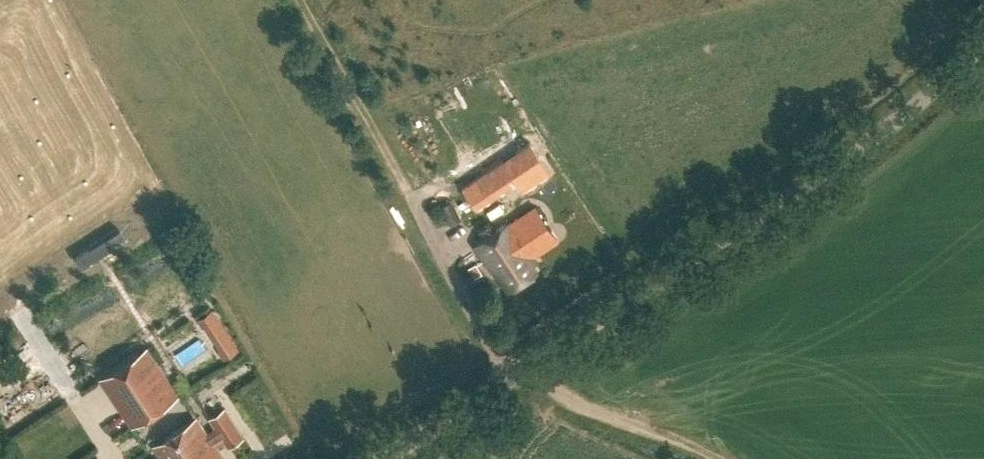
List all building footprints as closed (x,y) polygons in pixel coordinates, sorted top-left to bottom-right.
[(523,192),(551,173),(530,141),(462,187),(477,210),(478,209),(477,206),(516,181),(523,192)] [(558,239),(535,206),(475,247),(490,268),(493,267),(502,279),(505,279),(512,290),(534,274),(528,265),(533,261),(531,258),(558,239)] [(206,325),(218,317),(213,308),(196,319),(202,328),(206,325)] [(221,349),(217,351),(222,359),(239,348),(234,340),(221,349)] [(100,378),(132,427),(178,397),(146,348),(100,378)] [(223,439),(228,447),(243,438),(224,409),(209,419),(216,429),(207,435),(196,419),(153,446),(162,458),(222,458),(213,445),(223,439)]
